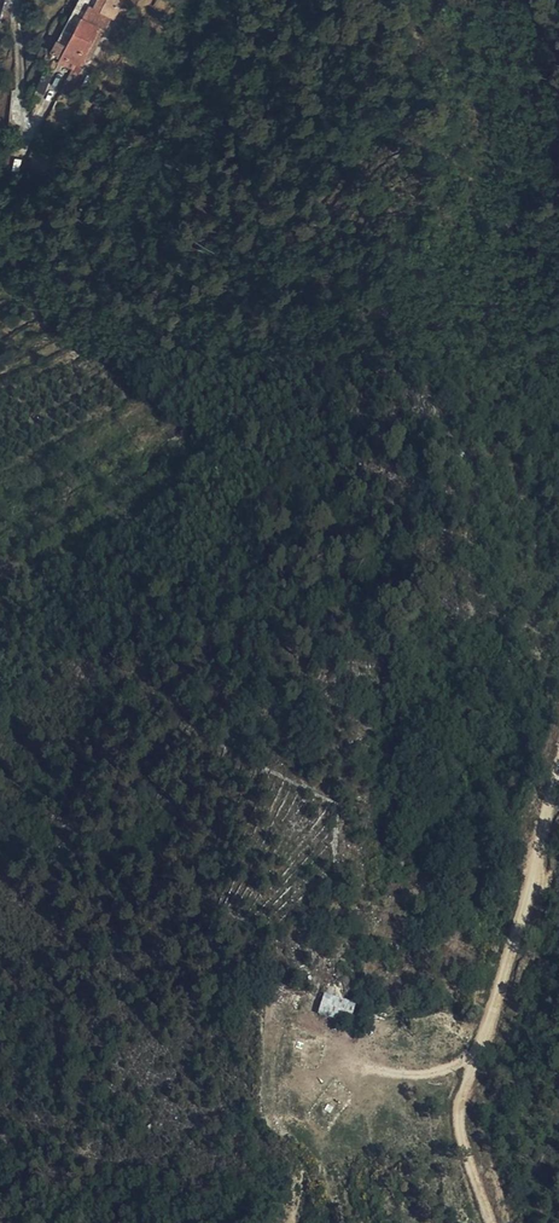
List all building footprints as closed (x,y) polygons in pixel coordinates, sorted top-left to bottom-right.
[(79,0),(76,0),(52,36),(72,49),(107,0),(82,0),(81,1),(79,0)] [(54,23),(48,19),(41,28),(48,33),(54,23)] [(70,53),(63,48),(48,70),(54,76),(70,53)] [(43,92),(52,74),(46,71),(36,89),(43,92)] [(318,1014),(351,1021),(356,1000),(322,993),(318,1014)]
